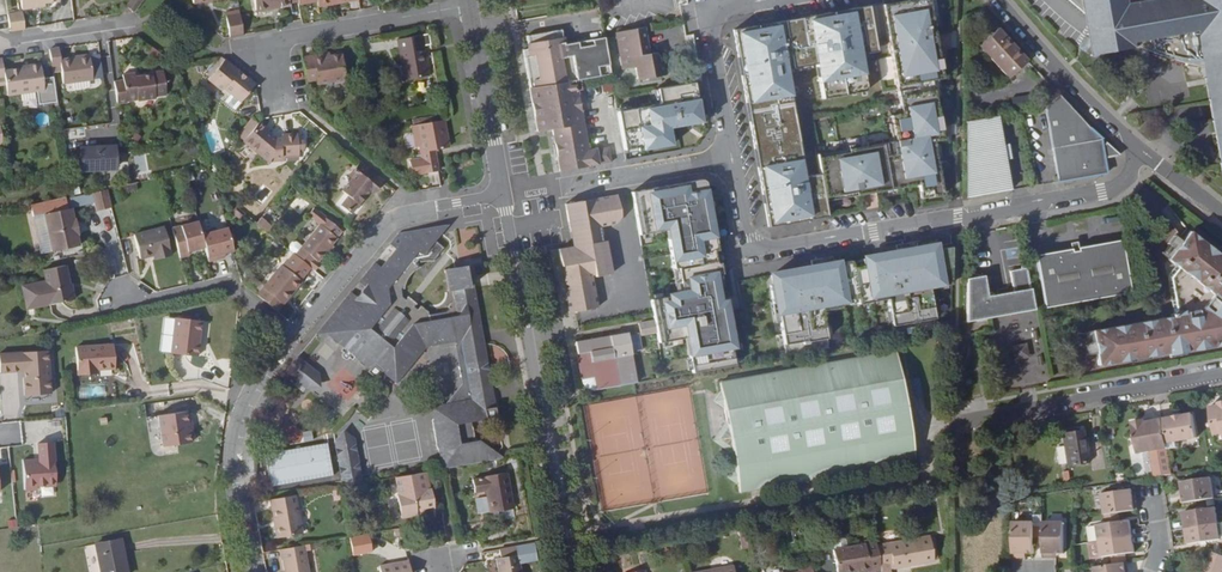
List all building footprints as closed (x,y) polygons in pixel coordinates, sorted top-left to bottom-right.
[(23,14),(41,12),(41,9),(59,7),(58,0),(21,0),(23,14)] [(145,5),(137,0),(127,14),(136,19),(145,5)] [(264,8),(288,4),(288,3),(298,1),(297,0),(263,0),(264,8)] [(825,202),(903,188),(902,182),(917,179),(918,185),(921,199),(942,196),(933,142),(938,141),(937,135),(942,134),(933,81),(943,79),(929,0),(914,0),(883,5),(902,114),(890,116),(895,141),(817,155),(820,175),(825,202)] [(1201,64),(1207,100),(1211,99),(1208,77),(1221,74),(1221,0),(1138,0),(1131,1),(1131,0),(1076,0),(1088,13),(1096,55),(1140,45),(1201,64)] [(820,175),(805,177),(786,70),(817,65),(823,100),(867,92),(860,55),(877,52),(869,7),(733,29),(769,228),(827,217),(825,202),(820,175)] [(227,17),(231,38),(244,36),(240,14),(227,17)] [(12,37),(27,35),(24,17),(9,19),(12,37)] [(650,53),(645,28),(616,33),(623,69),(636,67),(638,80),(668,75),(666,62),(663,63),(662,56),(656,52),(650,53)] [(1027,61),(996,28),(991,32),(988,32),(983,36),(983,40),(978,45),(1007,79),(1027,61)] [(528,49),(522,50),(529,90),(576,82),(611,76),(604,37),(570,43),(570,45),(564,47),(564,44),(561,30),(526,36),(528,49)] [(692,34),(685,35),(694,83),(701,82),(692,34)] [(431,48),(429,38),(421,39),(423,50),(431,48)] [(423,50),(421,39),(398,44),(405,84),(429,80),(423,50)] [(63,64),(61,54),(49,55),(50,59),(52,71),(61,70),(64,89),(93,84),(90,61),(63,64)] [(322,55),(302,59),(306,83),(316,81),(317,85),(346,80),(341,55),(329,57),(323,58),(322,55)] [(224,60),(222,58),(208,74),(210,76),(224,60)] [(224,60),(210,76),(208,79),(222,91),(225,87),(232,93),(231,95),(241,103),(255,85),(245,77),(243,80),(240,77),(242,74),(224,60)] [(2,65),(0,65),(0,82),(4,82),(7,100),(44,94),(40,68),(28,69),(29,72),(4,75),(2,65)] [(1208,77),(1211,99),(1207,100),(1221,179),(1221,74),(1208,77)] [(123,85),(114,87),(117,109),(126,108),(126,106),(139,104),(139,106),(155,105),(155,101),(166,99),(163,75),(152,76),(152,79),(134,81),(134,78),(122,79),(123,85)] [(576,82),(529,90),(536,131),(552,129),(560,172),(599,165),(597,151),(596,150),(588,152),(576,82)] [(660,105),(617,113),(624,152),(636,149),(637,153),(672,146),(669,130),(702,124),(694,83),(657,90),(660,105)] [(1120,157),(1105,143),(1104,146),(1102,147),(1101,141),(1101,140),(1090,129),(1058,95),(1046,107),(1053,149),(1058,182),(1106,174),(1105,159),(1120,157)] [(967,123),(967,199),(1011,191),(999,117),(967,123)] [(237,134),(243,140),(257,123),(251,118),(237,134)] [(424,174),(437,172),(434,150),(448,148),(444,120),(416,125),(422,160),(409,163),(411,176),(424,174)] [(243,140),(242,141),(268,164),(270,158),(295,160),(295,137),(281,137),(281,139),(274,139),(264,130),(266,127),(259,121),(257,123),(243,140)] [(597,151),(599,165),(611,163),(609,156),(608,149),(597,151)] [(82,177),(115,174),(114,153),(80,155),(82,177)] [(379,188),(384,181),(361,163),(355,170),(359,173),(353,179),(344,190),(350,195),(342,205),(352,213),(370,192),(376,185),(379,188)] [(359,173),(355,170),(349,176),(353,179),(359,173)] [(706,179),(631,193),(639,235),(666,230),(678,295),(650,300),(664,378),(736,365),(730,334),(734,334),(730,313),(726,314),(719,276),(723,275),(706,179)] [(902,182),(903,188),(918,185),(917,179),(902,182)] [(373,195),(379,188),(376,185),(370,192),(373,195)] [(111,210),(106,193),(91,195),(93,207),(94,213),(111,210)] [(70,211),(93,207),(91,195),(68,199),(70,211)] [(622,218),(618,203),(617,196),(565,205),(572,247),(558,250),(561,266),(609,258),(605,239),(601,240),(600,228),(616,225),(622,218)] [(68,199),(30,206),(32,218),(43,216),(50,254),(77,248),(75,237),(77,237),(74,222),(72,222),(70,211),(68,199)] [(839,217),(843,226),(853,221),(850,212),(839,217)] [(294,256),(307,267),(314,272),(321,264),(317,261),(337,239),(320,225),(294,256)] [(448,469),(504,459),(504,457),(482,443),(479,420),(497,417),(473,285),(468,287),(465,271),(456,272),(456,269),(449,270),(453,290),(454,297),(442,312),(445,314),(429,317),(428,315),(421,309),(418,313),(402,300),(401,294),(403,294),(403,291),(403,289),(404,285),(405,283),(407,279),(414,275),(419,273),(419,272),(414,268),(441,233),(435,229),(435,228),(398,235),(388,247),(397,254),(386,267),(382,264),(379,268),(374,264),(358,284),(365,289),(356,299),(350,294),(315,336),(323,343),(327,339),(341,350),(338,354),(350,364),(353,360),(366,370),(365,372),(372,378),(378,371),(395,386),(426,348),(429,344),(436,343),(437,346),(454,343),(461,384),(445,403),(431,405),(441,470),(448,469)] [(459,229),(459,242),(472,242),(472,253),(478,252),(477,228),(459,229)] [(1177,248),(1170,257),(1178,263),(1169,274),(1176,311),(1173,312),(1173,314),(1094,329),(1098,351),(1100,363),(1167,351),(1179,349),(1179,351),(1221,344),(1221,252),(1192,229),(1184,239),(1177,248)] [(190,259),(207,255),(203,243),(200,230),(174,237),(182,265),(191,263),(190,259)] [(157,260),(158,264),(171,260),(163,232),(133,240),(140,265),(153,262),(157,260)] [(1170,241),(1177,248),(1184,239),(1176,233),(1170,241)] [(229,236),(203,243),(207,255),(211,269),(220,267),(219,263),(225,261),(235,258),(229,236)] [(1036,254),(1046,307),(1132,291),(1122,238),(1077,246),(1078,250),(1072,251),(1071,248),(1036,254)] [(772,275),(786,356),(828,349),(821,312),(842,308),(840,302),(856,299),(857,305),(887,299),(894,337),(936,329),(930,287),(952,283),(952,246),(941,248),(940,246),(919,249),(917,242),(907,244),(908,251),(897,253),(868,259),(869,265),(852,268),(851,261),(834,264),(823,266),(821,259),(811,261),(813,268),(772,275)] [(896,245),(897,253),(908,251),(907,244),(896,245)] [(397,254),(388,247),(374,264),(379,268),(382,264),(386,267),(397,254)] [(821,259),(823,266),(834,264),(832,257),(821,259)] [(612,274),(609,258),(561,266),(569,313),(597,308),(592,275),(595,274),(595,277),(612,274)] [(468,287),(473,285),(470,266),(456,269),(456,272),(465,271),(468,287)] [(282,267),(257,297),(277,313),(301,283),(282,267)] [(967,279),(967,323),(990,318),(1036,309),(1027,267),(1010,271),(1013,291),(988,296),(984,276),(967,279)] [(71,269),(49,273),(51,285),(48,285),(52,308),(79,302),(77,290),(75,290),(71,269)] [(453,290),(449,270),(443,271),(447,292),(453,290)] [(253,292),(260,285),(249,274),(242,281),(253,292)] [(358,284),(350,294),(356,299),(365,289),(358,284)] [(194,334),(198,335),(199,321),(173,317),(169,354),(195,356),(197,344),(193,344),(194,334)] [(1098,351),(1094,329),(1084,330),(1088,353),(1098,351)] [(593,391),(637,383),(629,333),(574,343),(581,384),(583,386),(585,389),(588,390),(593,391)] [(1026,342),(1009,344),(1012,360),(1029,358),(1026,342)] [(93,368),(99,368),(116,367),(115,344),(78,346),(80,373),(93,372),(93,368)] [(27,393),(52,393),(51,349),(1,351),(2,370),(28,369),(28,375),(26,375),(27,393)] [(896,351),(719,383),(721,392),(714,402),(724,408),(726,423),(713,441),(732,454),(735,468),(728,477),(737,484),(739,492),(916,461),(896,351)] [(336,392),(296,359),(284,373),(310,394),(336,392)] [(1219,403),(1211,405),(1216,432),(1221,430),(1221,402),(1219,403)] [(1175,414),(1164,416),(1169,445),(1169,446),(1178,445),(1178,439),(1198,435),(1194,411),(1183,413),(1175,414)] [(165,450),(193,445),(191,435),(190,425),(188,414),(160,419),(165,450)] [(1164,416),(1163,415),(1154,417),(1145,419),(1145,416),(1133,418),(1138,450),(1169,445),(1164,416)] [(342,487),(365,483),(357,439),(342,428),(334,441),(342,487)] [(1068,466),(1088,464),(1083,430),(1064,433),(1068,466)] [(34,458),(23,460),(26,489),(37,488),(37,485),(56,482),(51,440),(36,442),(38,459),(34,459),(34,458)] [(263,456),(271,456),(271,446),(263,446),(263,456)] [(426,473),(426,472),(394,478),(398,496),(429,490),(426,473)] [(513,510),(507,472),(484,477),(484,479),(473,481),(475,494),(486,492),(490,514),(513,510)] [(1182,500),(1215,495),(1212,475),(1183,479),(1184,486),(1185,491),(1181,491),(1182,500)] [(1101,490),(1104,511),(1119,509),(1137,506),(1135,497),(1133,497),(1132,493),(1132,486),(1116,488),(1107,489),(1101,490)] [(417,508),(422,507),(433,505),(430,490),(429,490),(398,496),(396,497),(400,519),(416,516),(417,508)] [(302,535),(295,496),(270,500),(272,510),(274,509),(277,525),(274,526),(277,539),(302,535)] [(1186,525),(1218,520),(1216,504),(1184,509),(1186,525)] [(1119,509),(1104,511),(1106,520),(1120,518),(1119,509)] [(1096,521),(1098,538),(1131,533),(1129,517),(1120,518),(1106,520),(1096,521)] [(1035,518),(1012,518),(1012,555),(1022,555),(1022,550),(1027,550),(1034,550),(1035,518)] [(1064,518),(1042,518),(1042,527),(1042,535),(1042,555),(1052,555),(1052,550),(1056,550),(1064,550),(1064,518)] [(1221,537),(1218,520),(1186,525),(1189,541),(1221,537)] [(746,537),(745,529),(738,531),(739,538),(746,537)] [(1131,533),(1098,538),(1101,553),(1110,552),(1125,550),(1134,548),(1131,533)] [(890,544),(893,565),(911,562),(911,566),(935,563),(930,537),(890,544)] [(881,571),(876,541),(865,543),(865,546),(848,549),(847,543),(844,540),(835,542),(833,545),(834,552),(838,571),(857,571),(869,570),(869,571),(873,571),(881,571)] [(124,543),(100,547),(103,571),(128,571),(124,543)] [(525,545),(500,550),(501,559),(497,560),(499,571),(521,571),(518,557),(526,555),(525,545)] [(305,546),(279,550),(281,560),(283,560),(285,571),(310,571),(305,546)] [(1204,571),(1221,571),(1221,570),(1221,552),(1212,549),(1204,571)] [(1125,550),(1110,552),(1112,561),(1127,559),(1125,550)] [(1094,564),(1095,571),(1125,571),(1125,568),(1128,568),(1127,559),(1112,561),(1094,564)] [(408,560),(379,565),(379,568),(372,570),(372,571),(410,571),(408,560)]
